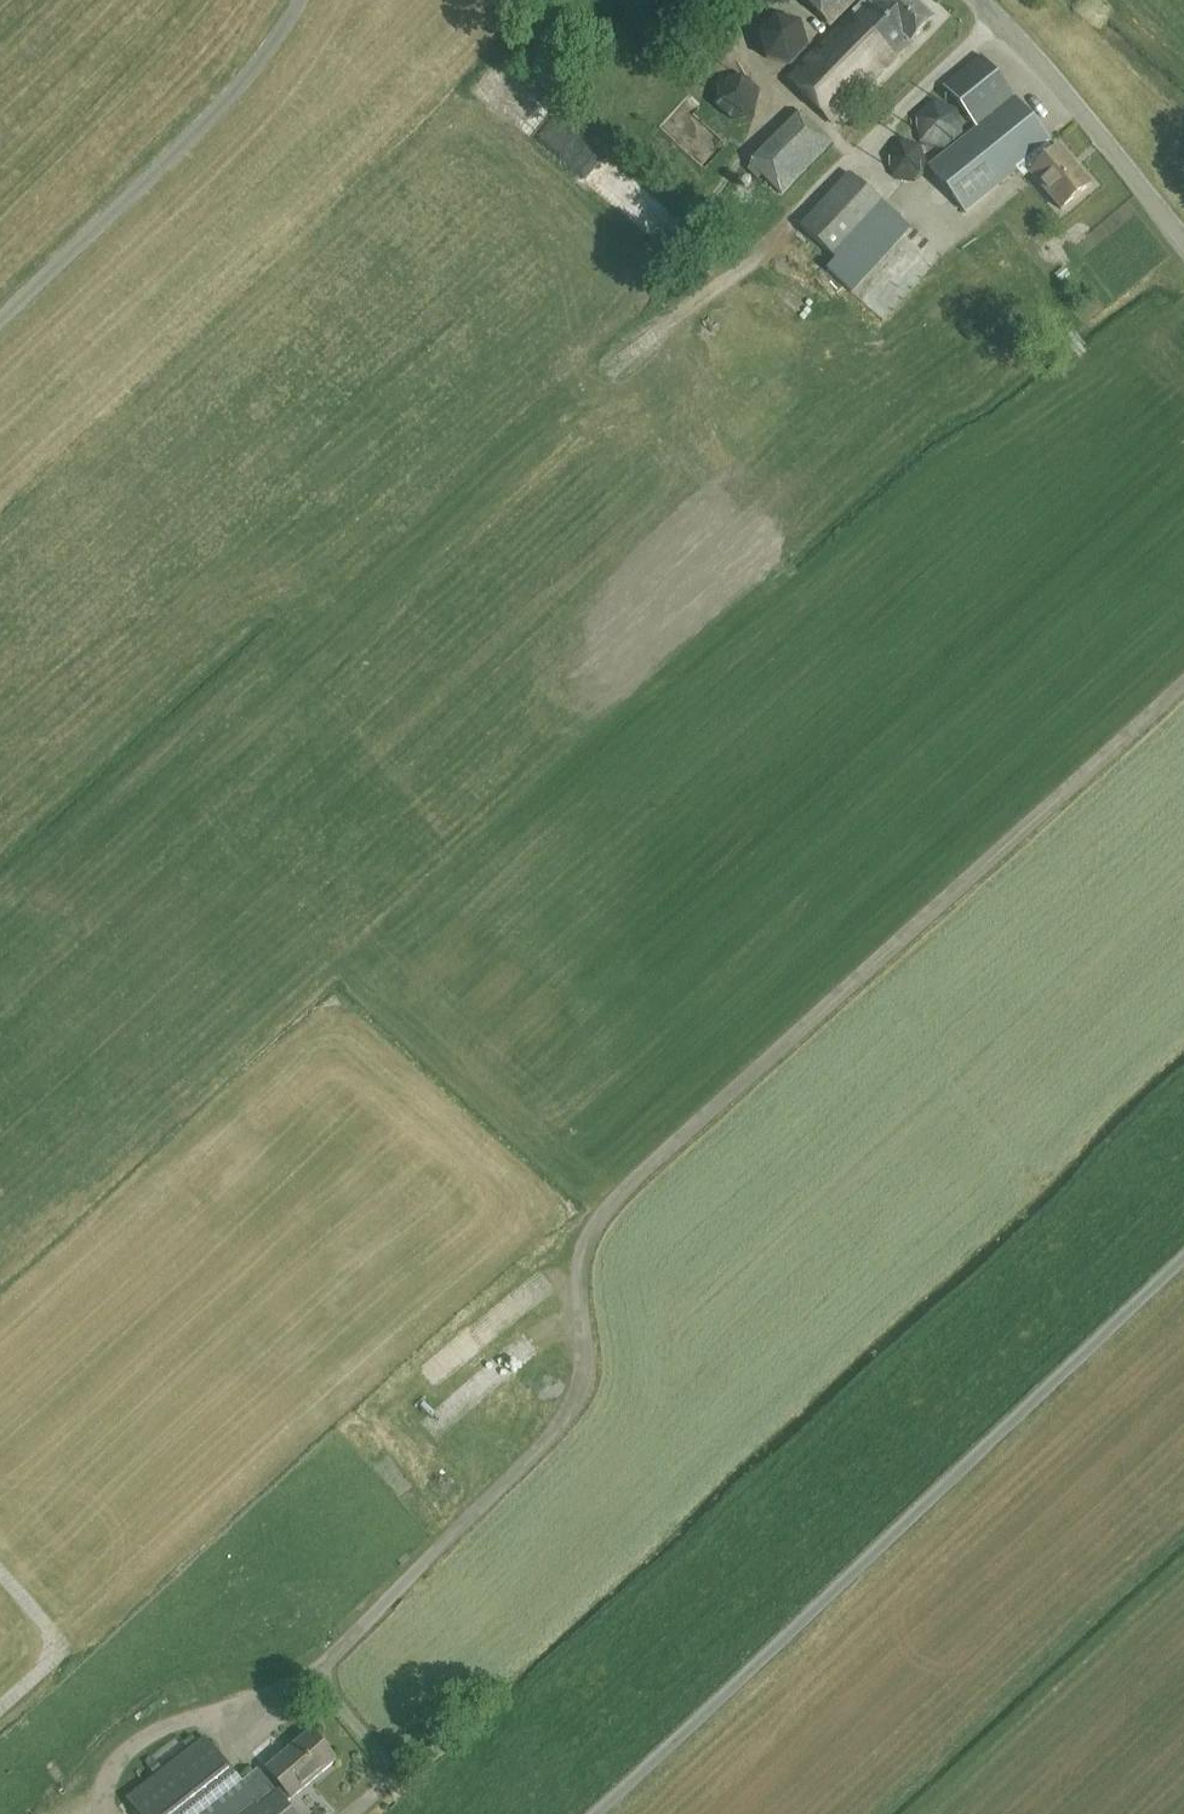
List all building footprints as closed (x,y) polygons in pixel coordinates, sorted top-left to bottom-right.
[(830,123),(932,21),(911,0),(867,0),(787,80),(830,123)] [(856,0),(802,0),(829,27),(856,0)] [(790,66),(808,47),(800,22),(774,16),(758,35),(765,61),(790,66)] [(929,171),(970,212),(1023,166),(1060,210),(1091,184),(1060,147),(1057,150),(981,56),(943,86),(977,130),(929,171)] [(755,113),(759,91),(741,77),(719,84),(714,106),(732,122),(755,113)] [(914,118),(920,143),(944,150),(963,134),(957,109),(933,101),(914,118)] [(800,113),(750,165),(782,196),(832,144),(800,113)] [(884,158),(893,178),(914,182),(928,165),(920,144),(900,139),(884,158)] [(800,227),(801,228),(790,241),(827,271),(830,267),(854,289),(909,228),(850,173),(800,227)] [(221,1757),(205,1737),(127,1799),(139,1813),(241,1813),(256,1802),(260,1806),(250,1813),(295,1813),(285,1802),(289,1799),(290,1800),(336,1762),(311,1732),(266,1770),(281,1789),(277,1793),(258,1769),(241,1782),(221,1757)]
